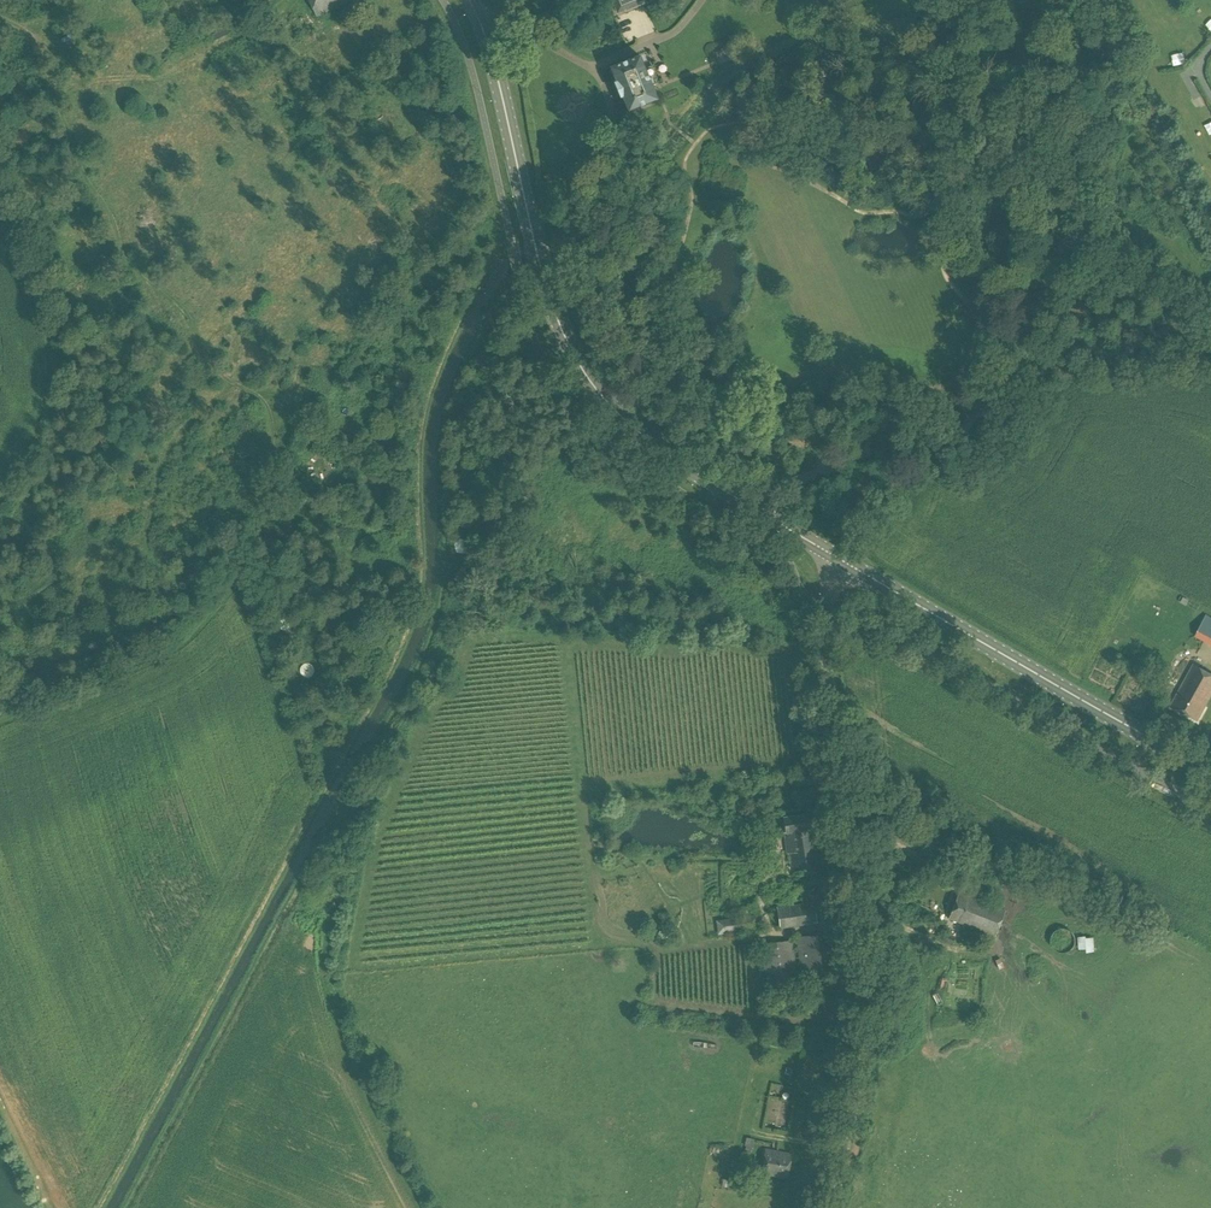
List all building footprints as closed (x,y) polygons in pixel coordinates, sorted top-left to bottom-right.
[(355,0),(309,0),(317,16),(355,0)] [(645,4),(644,3),(652,0),(611,0),(617,13),(624,11),(625,12),(645,4)] [(594,37),(599,39),(603,36),(605,32),(603,28),(598,26),(594,28),(592,33),(594,37)] [(657,98),(639,55),(610,67),(616,80),(614,81),(618,90),(621,98),(623,97),(628,110),(657,98)] [(1176,61),(1180,72),(1193,68),(1189,56),(1176,61)] [(1203,117),(1210,112),(1210,104),(1206,96),(1195,104),(1203,117)] [(185,101),(170,108),(175,118),(190,111),(185,101)] [(126,125),(139,127),(141,116),(129,113),(126,125)] [(157,117),(156,125),(165,126),(166,119),(157,117)] [(34,127),(29,135),(34,139),(39,131),(34,127)] [(175,137),(179,148),(188,144),(184,134),(175,137)] [(198,173),(204,177),(209,171),(204,166),(198,173)] [(125,198),(127,210),(141,207),(139,196),(125,198)] [(82,256),(76,259),(80,266),(86,263),(82,256)] [(101,313),(111,309),(108,303),(98,307),(101,313)] [(252,348),(246,338),(237,344),(244,354),(252,348)] [(322,351),(320,360),(328,363),(331,354),(322,351)] [(1194,637),(1202,641),(1210,623),(1210,617),(1206,614),(1194,637)] [(1210,696),(1210,674),(1194,664),(1172,706),(1198,720),(1210,696)] [(793,875),(821,871),(812,813),(784,817),(793,875)] [(995,937),(1005,911),(959,893),(949,919),(995,937)] [(780,929),(816,924),(813,902),(777,907),(780,929)] [(737,928),(752,926),(750,915),(736,917),(737,928)] [(1072,949),(1073,948),(1073,947),(1075,945),(1075,943),(1076,941),(1075,938),(1075,936),(1073,934),(1072,932),(1070,930),(1068,929),(1066,929),(1063,928),(1061,929),(1059,929),(1057,930),(1055,932),(1053,934),(1052,936),(1051,938),(1051,940),(1051,941),(1051,943),(1052,945),(1053,947),(1055,949),(1057,951),(1059,952),(1061,953),(1063,953),(1066,953),(1068,952),(1070,951),(1071,950),(1072,949)] [(802,976),(833,972),(828,933),(797,938),(802,976)] [(1097,933),(1082,933),(1081,949),(1096,950),(1097,933)] [(953,945),(955,937),(946,934),(943,942),(953,945)] [(767,992),(798,988),(792,940),(760,944),(767,992)] [(835,980),(836,975),(831,974),(830,979),(814,975),(810,990),(834,996),(837,980),(835,980)] [(807,1011),(820,1012),(820,1005),(807,1004),(807,1011)] [(788,1179),(792,1154),(766,1149),(762,1174),(788,1179)]
